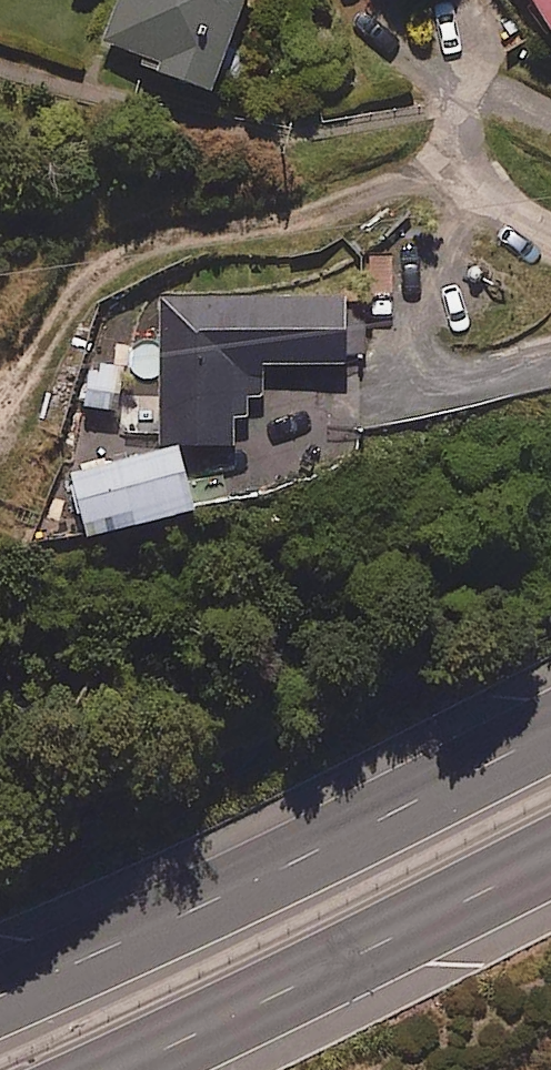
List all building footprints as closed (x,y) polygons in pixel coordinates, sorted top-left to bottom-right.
[(99,38),(155,57),(150,69),(207,88),(238,0),(113,0),(99,38)] [(549,33),(550,32),(550,0),(529,0),(549,33)] [(349,362),(349,288),(157,289),(157,443),(234,443),(234,414),(249,414),(249,393),(268,393),(268,362),(349,362)] [(113,408),(113,366),(75,366),(75,408),(113,408)] [(178,445),(66,473),(83,538),(195,510),(178,445)]
